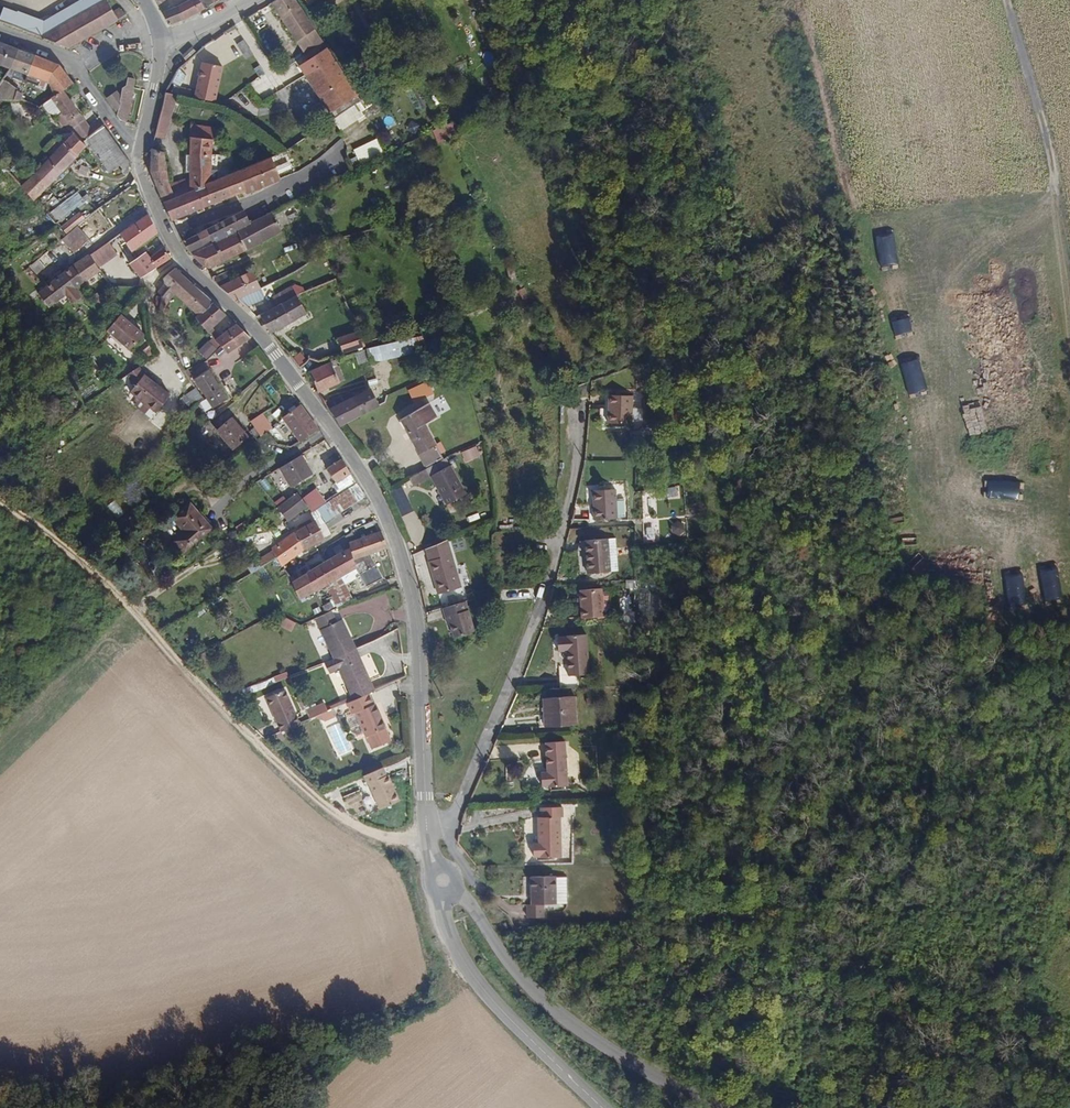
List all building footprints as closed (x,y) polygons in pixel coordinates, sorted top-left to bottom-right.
[(129,15),(122,9),(115,12),(108,0),(104,0),(54,26),(36,35),(69,48),(129,15)] [(104,0),(77,0),(39,20),(54,26),(104,0)] [(201,0),(189,0),(162,13),(170,27),(207,8),(201,0)] [(207,8),(222,0),(201,0),(207,8)] [(297,0),(276,0),(271,3),(307,54),(325,42),(297,0)] [(39,20),(4,6),(0,15),(0,22),(36,35),(54,26),(39,20)] [(236,69),(257,55),(248,41),(240,46),(237,43),(230,48),(232,51),(227,55),(236,69)] [(18,49),(0,42),(0,65),(5,68),(0,75),(3,78),(9,68),(18,49)] [(310,77),(337,60),(328,48),(302,66),(310,77)] [(72,84),(60,68),(57,65),(18,49),(9,68),(46,83),(52,98),(62,91),(72,84)] [(359,94),(337,60),(310,77),(333,111),(359,94)] [(215,102),(223,67),(203,62),(195,97),(215,102)] [(270,75),(265,67),(259,71),(264,78),(270,75)] [(145,87),(143,79),(134,81),(136,89),(145,87)] [(173,94),(178,87),(170,83),(165,92),(173,94)] [(126,123),(136,89),(129,86),(124,89),(122,96),(117,113),(117,115),(120,121),(126,123)] [(117,113),(122,96),(118,90),(106,97),(117,113)] [(80,115),(62,91),(52,98),(40,108),(47,116),(58,119),(56,120),(63,129),(68,125),(80,115)] [(162,143),(173,94),(165,92),(154,142),(162,143)] [(93,132),(86,123),(80,115),(68,125),(76,134),(77,136),(83,131),(88,136),(93,132)] [(93,132),(102,124),(96,116),(86,123),(93,132)] [(126,157),(102,124),(93,132),(88,136),(83,131),(77,136),(76,134),(63,146),(76,159),(87,149),(85,147),(81,141),(85,138),(89,144),(110,170),(126,157)] [(215,141),(216,130),(194,129),(194,141),(215,141)] [(89,144),(85,138),(81,141),(85,147),(89,144)] [(214,184),(215,141),(194,141),(193,181),(192,193),(214,184)] [(48,187),(76,159),(63,146),(35,173),(48,187)] [(305,170),(296,148),(289,152),(298,175),(305,170)] [(164,170),(165,164),(165,155),(152,149),(149,169),(164,204),(176,200),(173,193),(172,189),(164,170)] [(298,175),(289,152),(285,155),(271,160),(280,182),(305,172),(305,170),(298,175)] [(244,196),(280,182),(271,160),(214,184),(192,193),(176,200),(164,204),(172,223),(177,223),(212,209),(244,196)] [(29,179),(13,161),(5,168),(20,186),(29,179)] [(192,193),(193,181),(172,189),(173,193),(176,200),(192,193)] [(214,216),(247,203),(244,196),(212,209),(214,216)] [(53,224),(59,219),(53,212),(47,217),(53,224)] [(131,252),(157,233),(148,214),(119,235),(131,252)] [(234,237),(233,234),(250,226),(245,215),(184,242),(189,251),(193,257),(234,237)] [(211,269),(281,234),(272,215),(250,226),(233,234),(234,237),(193,257),(204,268),(211,269)] [(139,279),(170,259),(164,247),(156,252),(152,247),(132,261),(130,265),(139,279)] [(39,266),(48,259),(46,256),(37,263),(39,266)] [(100,269),(90,257),(74,268),(85,281),(100,269)] [(54,303),(85,281),(74,268),(44,291),(54,303)] [(214,305),(176,271),(165,279),(166,285),(175,293),(199,316),(214,305)] [(262,289),(254,272),(221,288),(234,301),(262,289)] [(167,318),(167,300),(175,293),(166,285),(159,291),(162,296),(162,314),(166,319),(167,318)] [(270,334),(315,308),(306,292),(296,297),(259,316),(270,334)] [(207,332),(225,315),(214,305),(199,316),(196,318),(207,332)] [(141,338),(122,314),(105,327),(124,352),(141,338)] [(181,328),(171,315),(167,318),(166,319),(176,331),(181,328)] [(207,332),(196,318),(181,328),(176,331),(170,336),(182,352),(207,332)] [(226,356),(249,340),(235,325),(214,341),(226,356)] [(374,362),(430,350),(430,345),(455,339),(455,328),(382,345),(368,347),(374,362)] [(368,346),(362,333),(338,342),(343,354),(368,346)] [(182,352),(170,336),(167,338),(162,345),(172,360),(182,352)] [(172,360),(162,345),(152,357),(163,367),(172,360)] [(339,381),(331,363),(309,373),(318,390),(339,381)] [(131,391),(142,377),(137,370),(124,379),(131,391)] [(228,403),(206,375),(193,385),(214,413),(228,403)] [(156,388),(142,377),(131,391),(128,394),(140,403),(158,392),(156,388)] [(154,415),(168,398),(156,388),(158,392),(140,403),(154,415)] [(626,419),(625,391),(600,392),(602,421),(626,419)] [(377,411),(370,395),(361,399),(360,398),(349,403),(347,398),(343,398),(329,405),(326,407),(340,427),(377,411)] [(320,431),(301,408),(283,420),(301,446),(320,431)] [(431,420),(426,410),(420,413),(425,423),(431,420)] [(438,448),(425,423),(420,413),(403,422),(421,457),(438,448)] [(251,437),(236,415),(219,427),(234,449),(251,437)] [(445,461),(438,448),(421,457),(428,470),(443,462),(445,461)] [(318,472),(306,454),(286,467),(297,484),(318,472)] [(358,487),(341,461),(327,471),(343,497),(349,493),(358,487)] [(462,500),(443,462),(428,470),(407,481),(411,489),(429,480),(444,509),(462,500)] [(366,501),(360,491),(358,487),(349,493),(358,507),(366,501)] [(616,516),(615,499),(614,488),(591,490),(593,520),(617,518),(616,516)] [(327,529),(358,507),(349,493),(343,497),(326,509),(318,515),(327,529)] [(326,509),(315,494),(301,502),(306,511),(312,519),(318,515),(326,509)] [(306,511),(301,502),(296,496),(283,505),(294,519),(306,511)] [(624,515),(623,498),(615,499),(616,516),(624,515)] [(294,519),(283,505),(275,510),(286,525),(294,519)] [(207,534),(183,509),(169,523),(181,536),(172,545),(183,556),(207,534)] [(303,553),(325,541),(317,526),(305,531),(294,537),(272,553),(282,568),(303,553)] [(383,581),(371,558),(383,552),(388,550),(382,534),(353,547),(349,544),(345,548),(349,551),(324,565),(292,584),(301,600),(354,570),(365,590),(383,581)] [(612,574),(609,540),(586,542),(590,576),(612,574)] [(461,592),(448,543),(428,551),(431,564),(430,567),(439,598),(461,592)] [(391,560),(388,550),(383,552),(388,561),(391,560)] [(606,627),(604,604),(583,606),(585,629),(606,627)] [(471,636),(463,606),(443,612),(445,621),(448,620),(450,627),(454,641),(471,636)] [(356,652),(343,623),(338,625),(332,614),(317,621),(335,661),(354,652),(356,652)] [(280,627),(292,632),(296,622),(284,617),(280,627)] [(375,694),(361,662),(359,663),(354,652),(335,661),(324,666),(329,676),(339,671),(354,704),(370,696),(375,694)] [(586,676),(587,657),(556,658),(555,664),(564,665),(564,677),(586,676)] [(584,692),(586,676),(564,677),(563,690),(584,692)] [(300,728),(284,694),(266,703),(281,737),(284,735),(300,728)] [(386,730),(376,707),(375,708),(370,696),(354,704),(347,707),(352,719),(356,717),(366,739),(367,741),(372,752),(391,744),(386,731),(386,730)] [(334,722),(331,714),(321,719),(325,726),(334,722)] [(567,743),(566,714),(534,716),(536,745),(567,743)] [(366,739),(356,717),(352,719),(349,720),(347,723),(355,741),(358,742),(366,739)] [(339,758),(352,751),(339,722),(326,728),(339,758)] [(279,746),(287,742),(284,735),(281,737),(276,739),(279,746)] [(564,773),(562,755),(543,758),(545,776),(564,773)] [(385,767),(363,777),(378,812),(401,802),(385,767)] [(568,796),(564,773),(545,776),(546,785),(540,786),(542,798),(548,797),(549,799),(568,796)] [(560,845),(559,828),(562,828),(562,819),(540,820),(541,830),(537,830),(539,857),(534,857),(534,869),(540,868),(540,871),(562,868),(560,845)] [(564,915),(562,890),(562,888),(546,889),(551,929),(553,929),(552,915),(564,915)] [(551,929),(546,889),(537,890),(539,917),(536,917),(536,930),(551,929)] [(575,915),(573,890),(562,890),(564,915),(575,915)]
